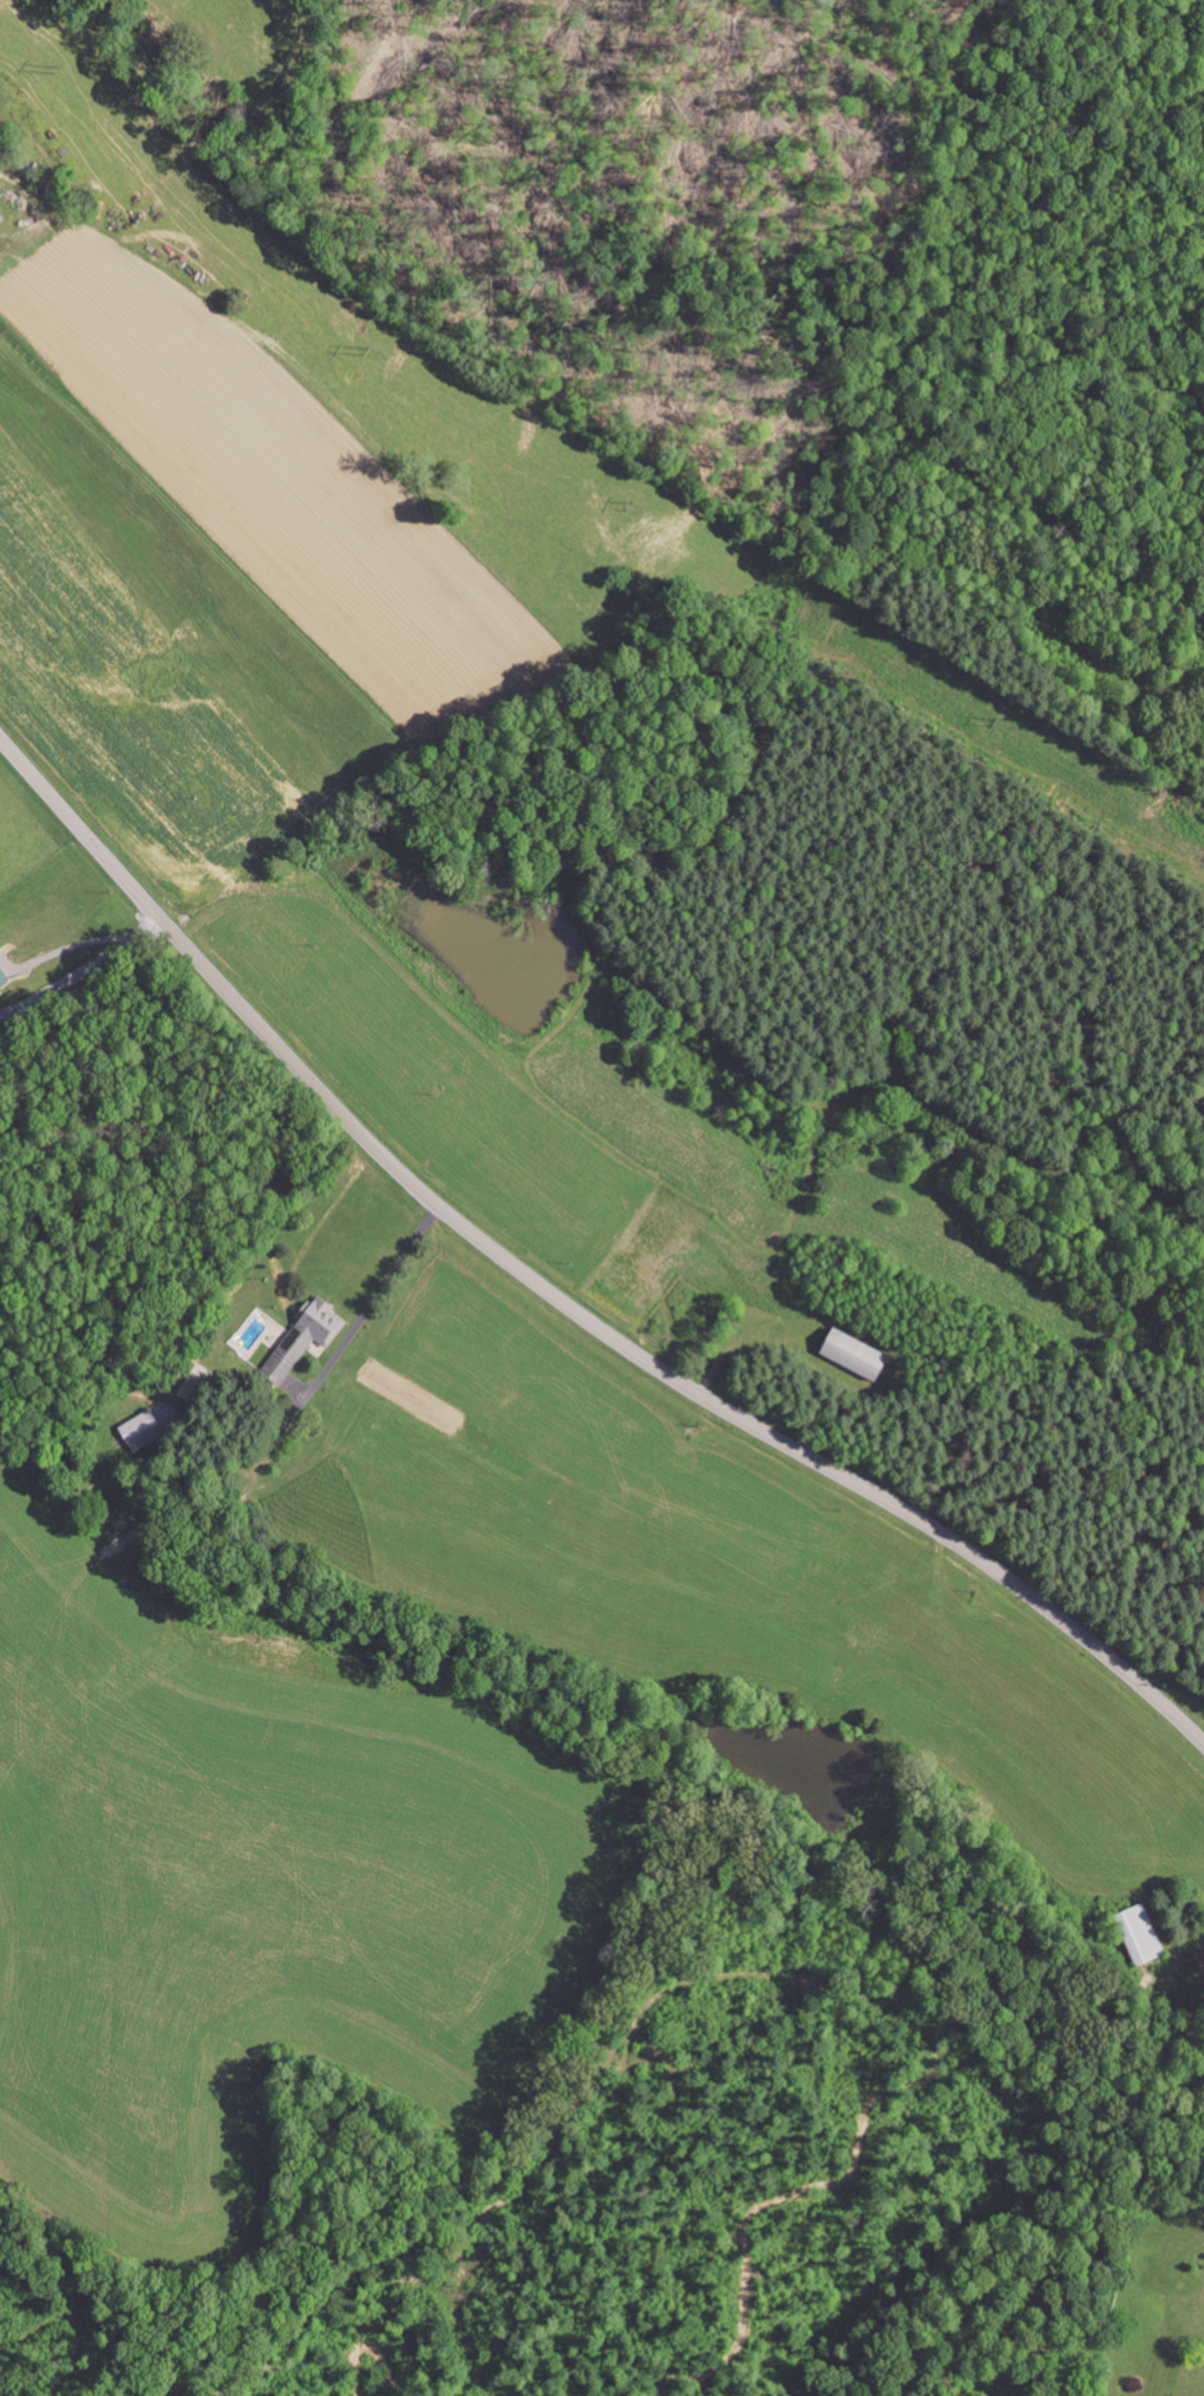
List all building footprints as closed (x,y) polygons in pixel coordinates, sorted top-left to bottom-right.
[(9,224),(0,203),(0,227),(9,224)] [(0,957),(0,992),(14,984),(0,957)] [(330,1348),(349,1321),(333,1310),(336,1305),(319,1294),(285,1343),(292,1347),(290,1350),(301,1358),(315,1338),(330,1348)] [(822,1354),(880,1383),(893,1356),(835,1328),(822,1354)] [(136,1453),(168,1434),(154,1408),(121,1427),(136,1453)]
